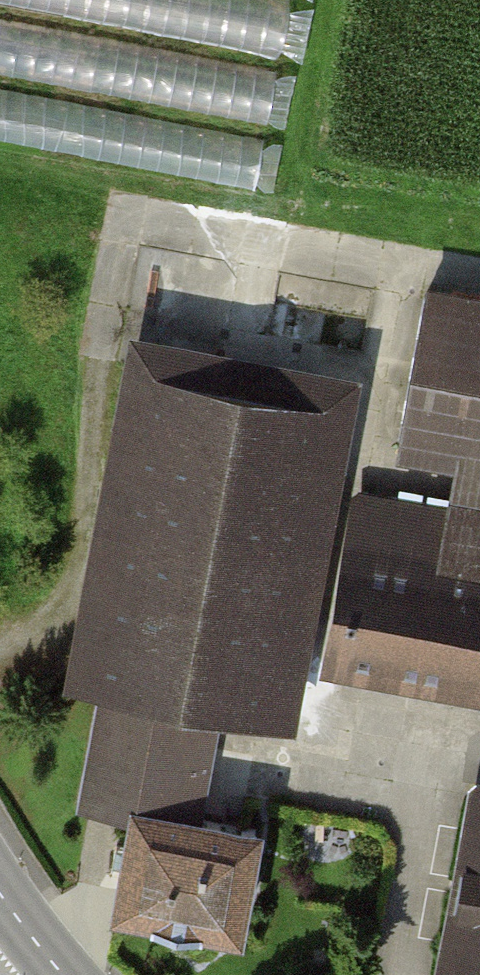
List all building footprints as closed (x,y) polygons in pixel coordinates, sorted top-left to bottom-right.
[(277,42),(285,0),(57,0),(277,42)] [(267,107),(277,54),(0,3),(0,58),(267,107)] [(256,169),(264,122),(0,76),(0,125),(256,169)] [(428,262),(394,440),(453,451),(446,487),(434,547),(479,556),(479,272),(428,262)] [(119,311),(61,664),(91,669),(213,689),(300,703),(358,350),(119,311)] [(360,470),(324,655),(479,685),(479,556),(434,547),(446,487),(360,470)] [(72,780),(126,789),(195,800),(213,689),(91,669),(72,780)] [(473,760),(435,973),(448,974),(479,974),(479,761),(473,760)] [(126,789),(108,900),(242,922),(260,811),(195,800),(126,789)]
